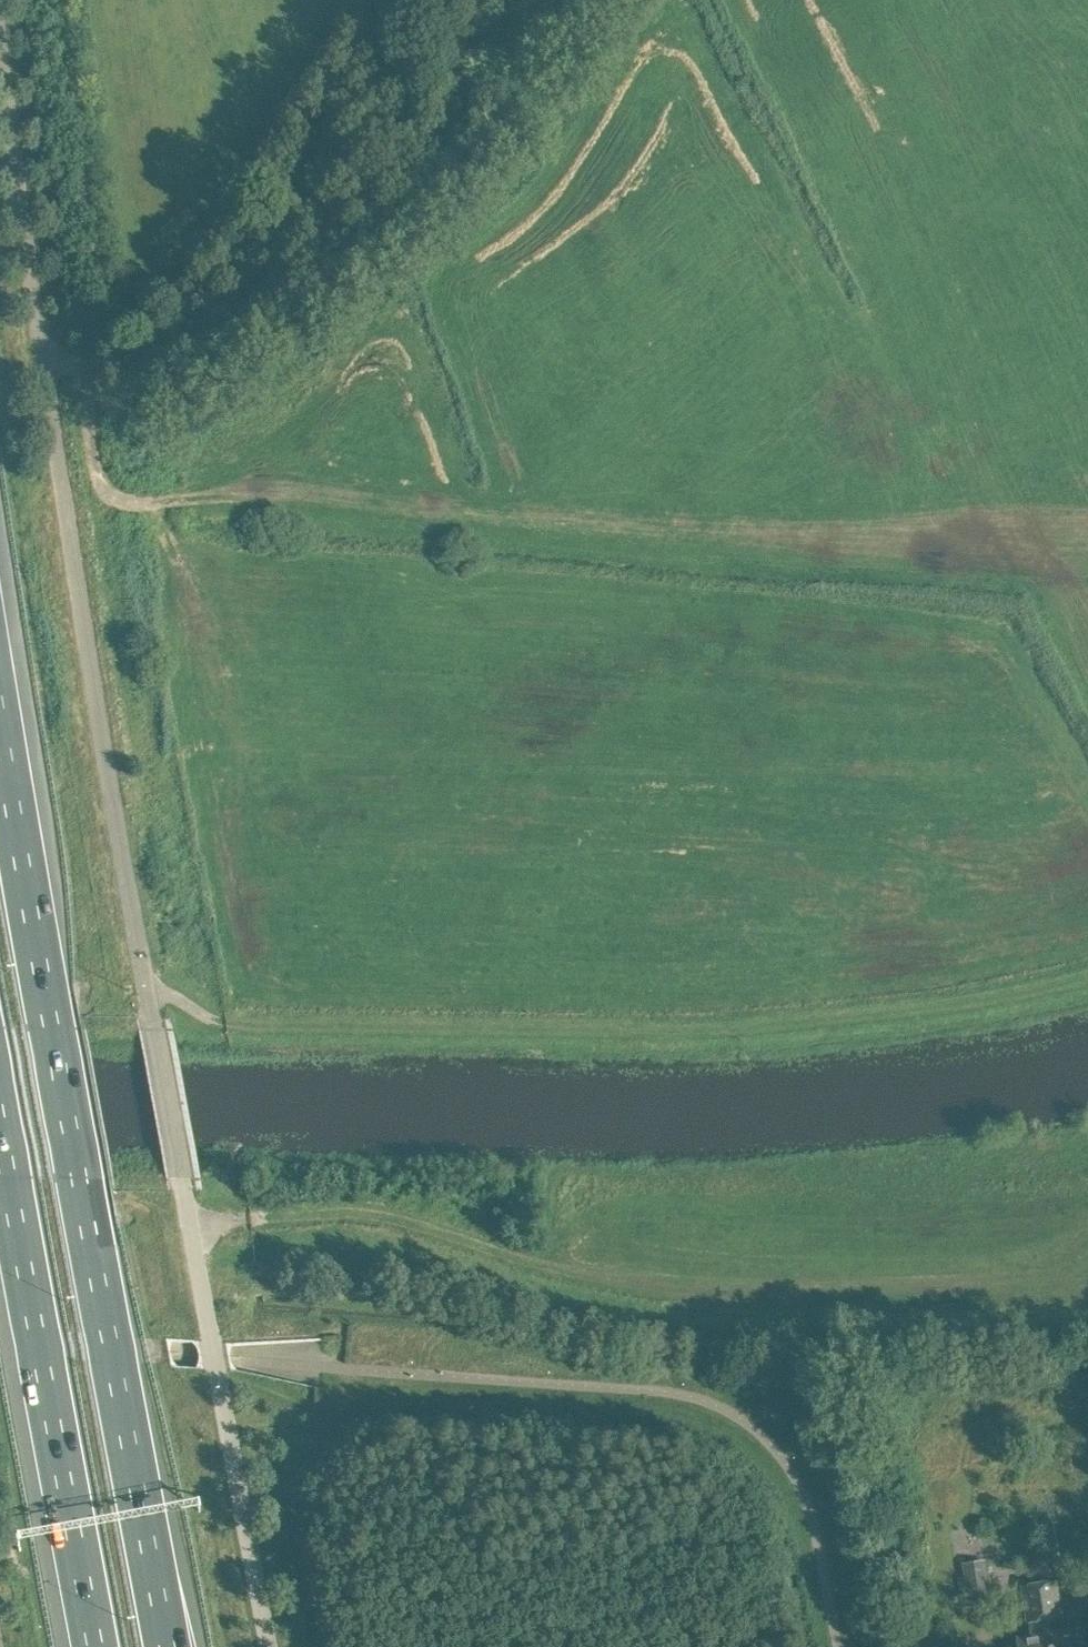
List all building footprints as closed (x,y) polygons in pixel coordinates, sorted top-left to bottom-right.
[(1041,1519),(1047,1561),(1066,1558),(1060,1516),(1041,1519)] [(986,1602),(984,1533),(958,1534),(960,1603),(986,1602)] [(1044,1583),(1049,1619),(1065,1617),(1059,1580),(1044,1583)] [(1049,1619),(1044,1583),(1021,1586),(1027,1623),(1029,1623),(1031,1636),(1017,1638),(1019,1646),(1054,1646),(1051,1632),(1049,1619)] [(1054,1646),(1087,1646),(1087,1643),(1085,1627),(1051,1632),(1054,1646)]
